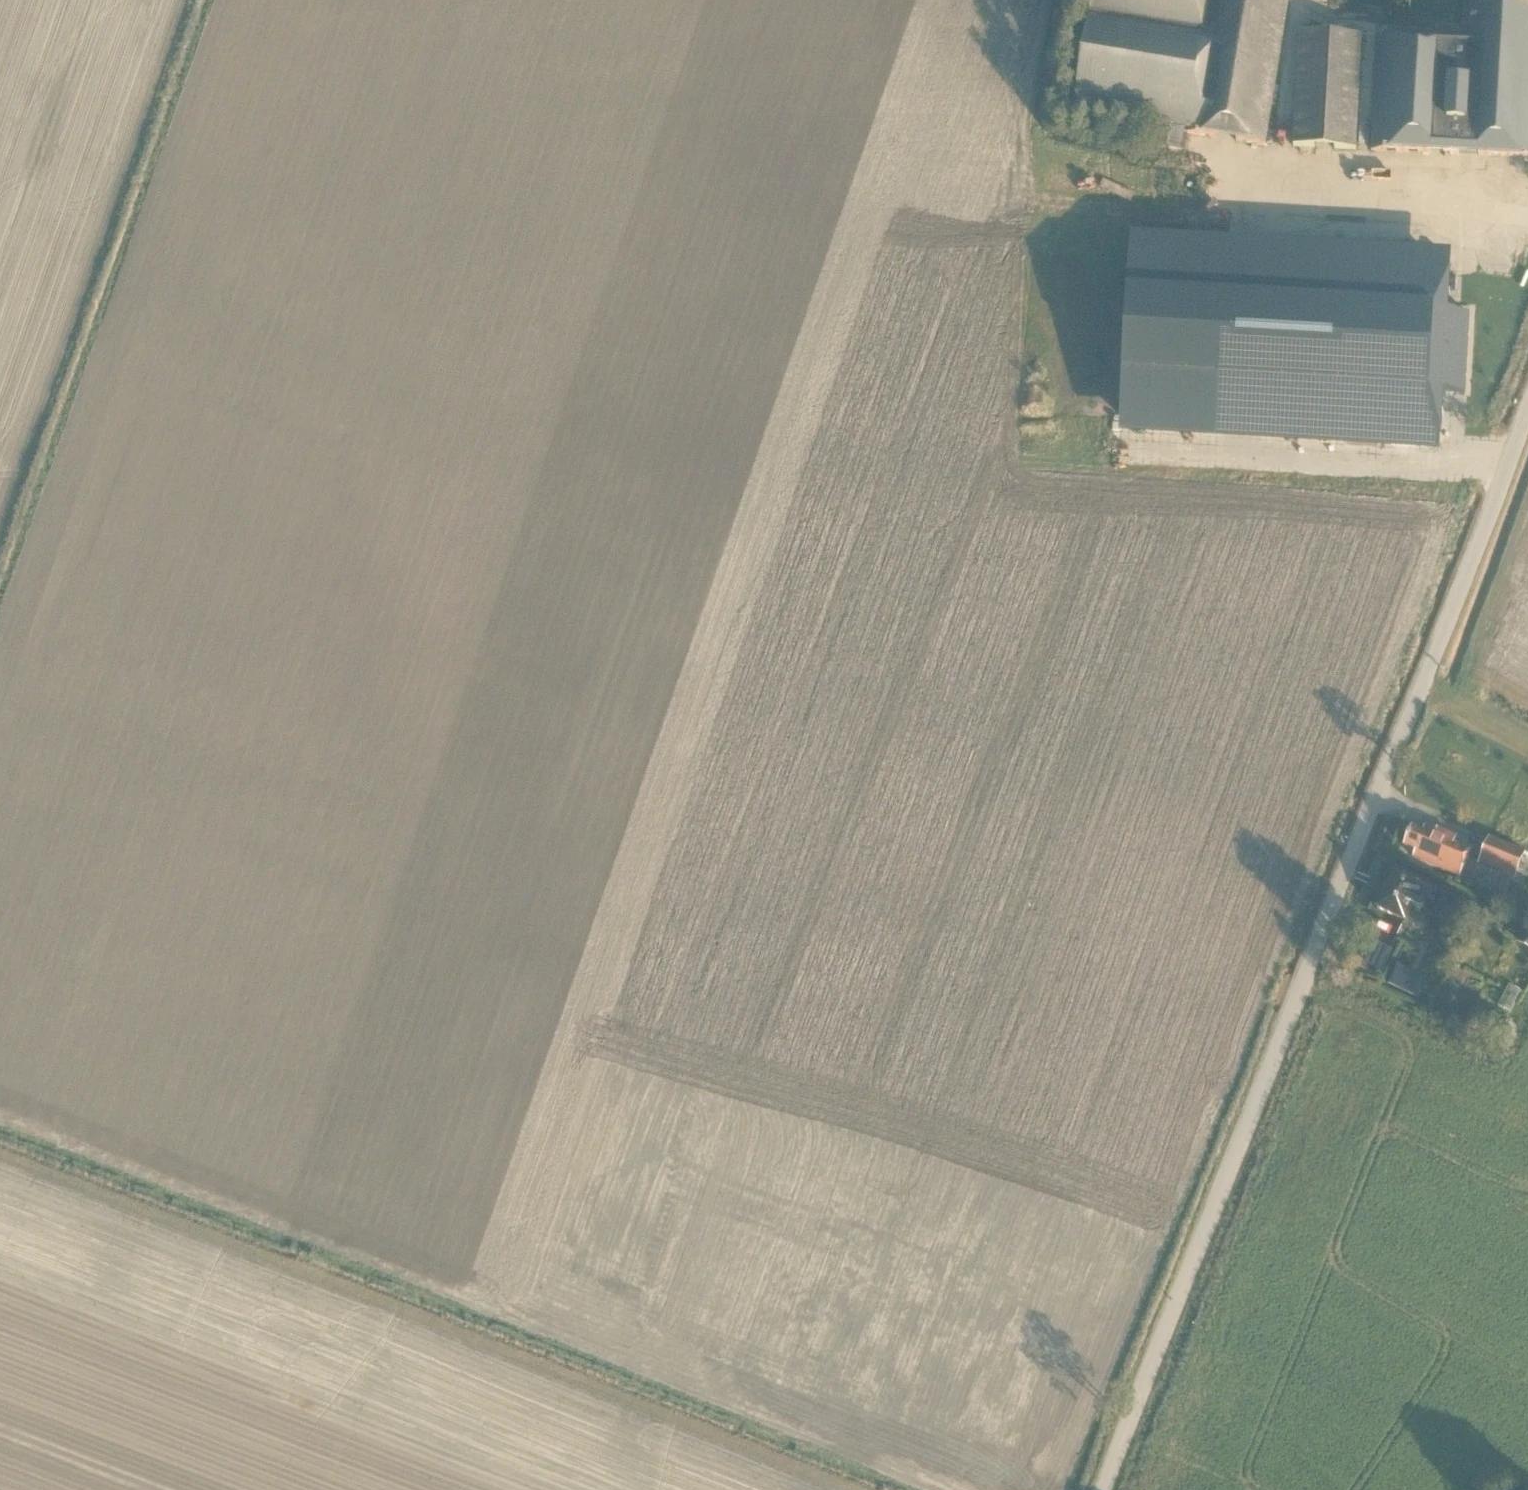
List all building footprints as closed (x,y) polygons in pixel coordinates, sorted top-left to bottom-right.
[(1076,110),(1189,129),(1188,134),(1265,147),(1289,0),(1094,0),(1076,110)] [(1464,36),(1458,36),(1459,28),(1439,27),(1438,35),(1379,32),(1372,151),(1527,159),(1527,0),(1466,0),(1464,36)] [(1362,37),(1338,36),(1338,31),(1315,30),(1315,34),(1300,33),(1294,146),(1356,150),(1362,37)] [(1181,150),(1184,132),(1172,130),(1169,148),(1181,150)] [(1451,274),(1130,255),(1121,416),(1442,435),(1444,395),(1465,396),(1469,315),(1448,314),(1451,274)] [(1413,858),(1443,870),(1461,877),(1471,853),(1453,845),(1457,838),(1437,830),(1436,833),(1425,828),(1423,833),(1413,829),(1405,847),(1416,852),(1413,858)] [(1489,838),(1478,865),(1515,880),(1517,876),(1523,878),(1527,865),(1527,854),(1489,838)] [(1476,905),(1451,891),(1445,888),(1443,892),(1396,870),(1377,908),(1405,922),(1413,906),(1432,915),(1434,910),(1439,913),(1439,914),(1465,926),(1476,905)] [(1523,929),(1516,943),(1527,949),(1527,932),(1523,929)] [(1378,940),(1366,966),(1387,976),(1399,949),(1378,940)] [(1405,964),(1394,985),(1422,999),(1433,978),(1405,964)]
